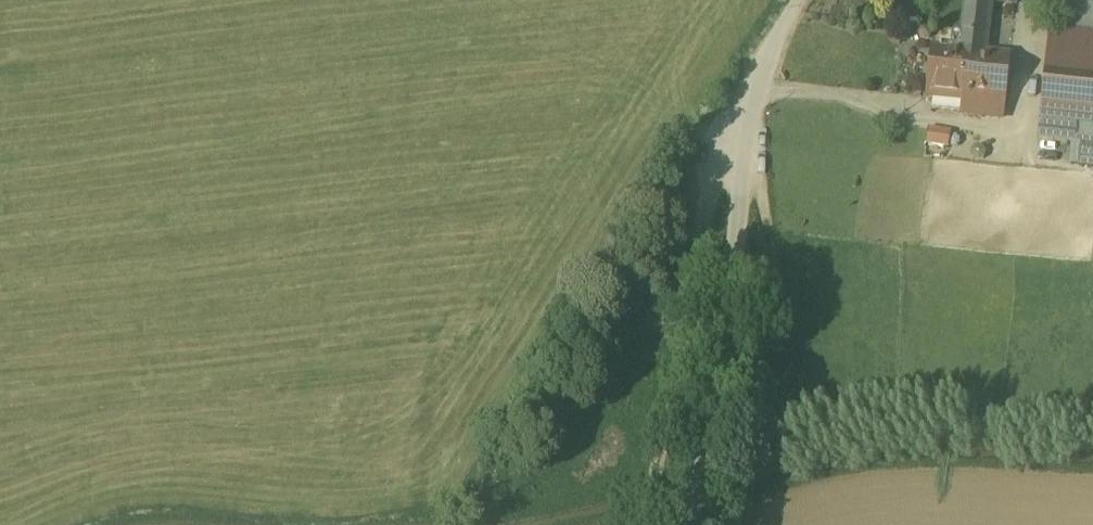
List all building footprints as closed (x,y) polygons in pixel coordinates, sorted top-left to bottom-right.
[(984,59),(991,0),(968,0),(961,57),(984,59)] [(1049,39),(1047,61),(1092,66),(1092,44),(1049,39)] [(984,59),(961,57),(933,53),(927,101),(968,105),(967,119),(982,121),(984,107),(1006,109),(1011,62),(984,59)] [(1046,61),(1047,61),(1045,76),(1092,81),(1092,66),(1047,61),(1046,61)] [(1045,76),(1042,110),(1092,115),(1092,81),(1045,76)] [(1042,110),(1039,140),(1092,145),(1092,115),(1042,110)] [(928,130),(926,147),(950,150),(952,133),(928,130)] [(1038,140),(1084,145),(1082,171),(1092,172),(1092,145),(1039,140),(1038,140)]
